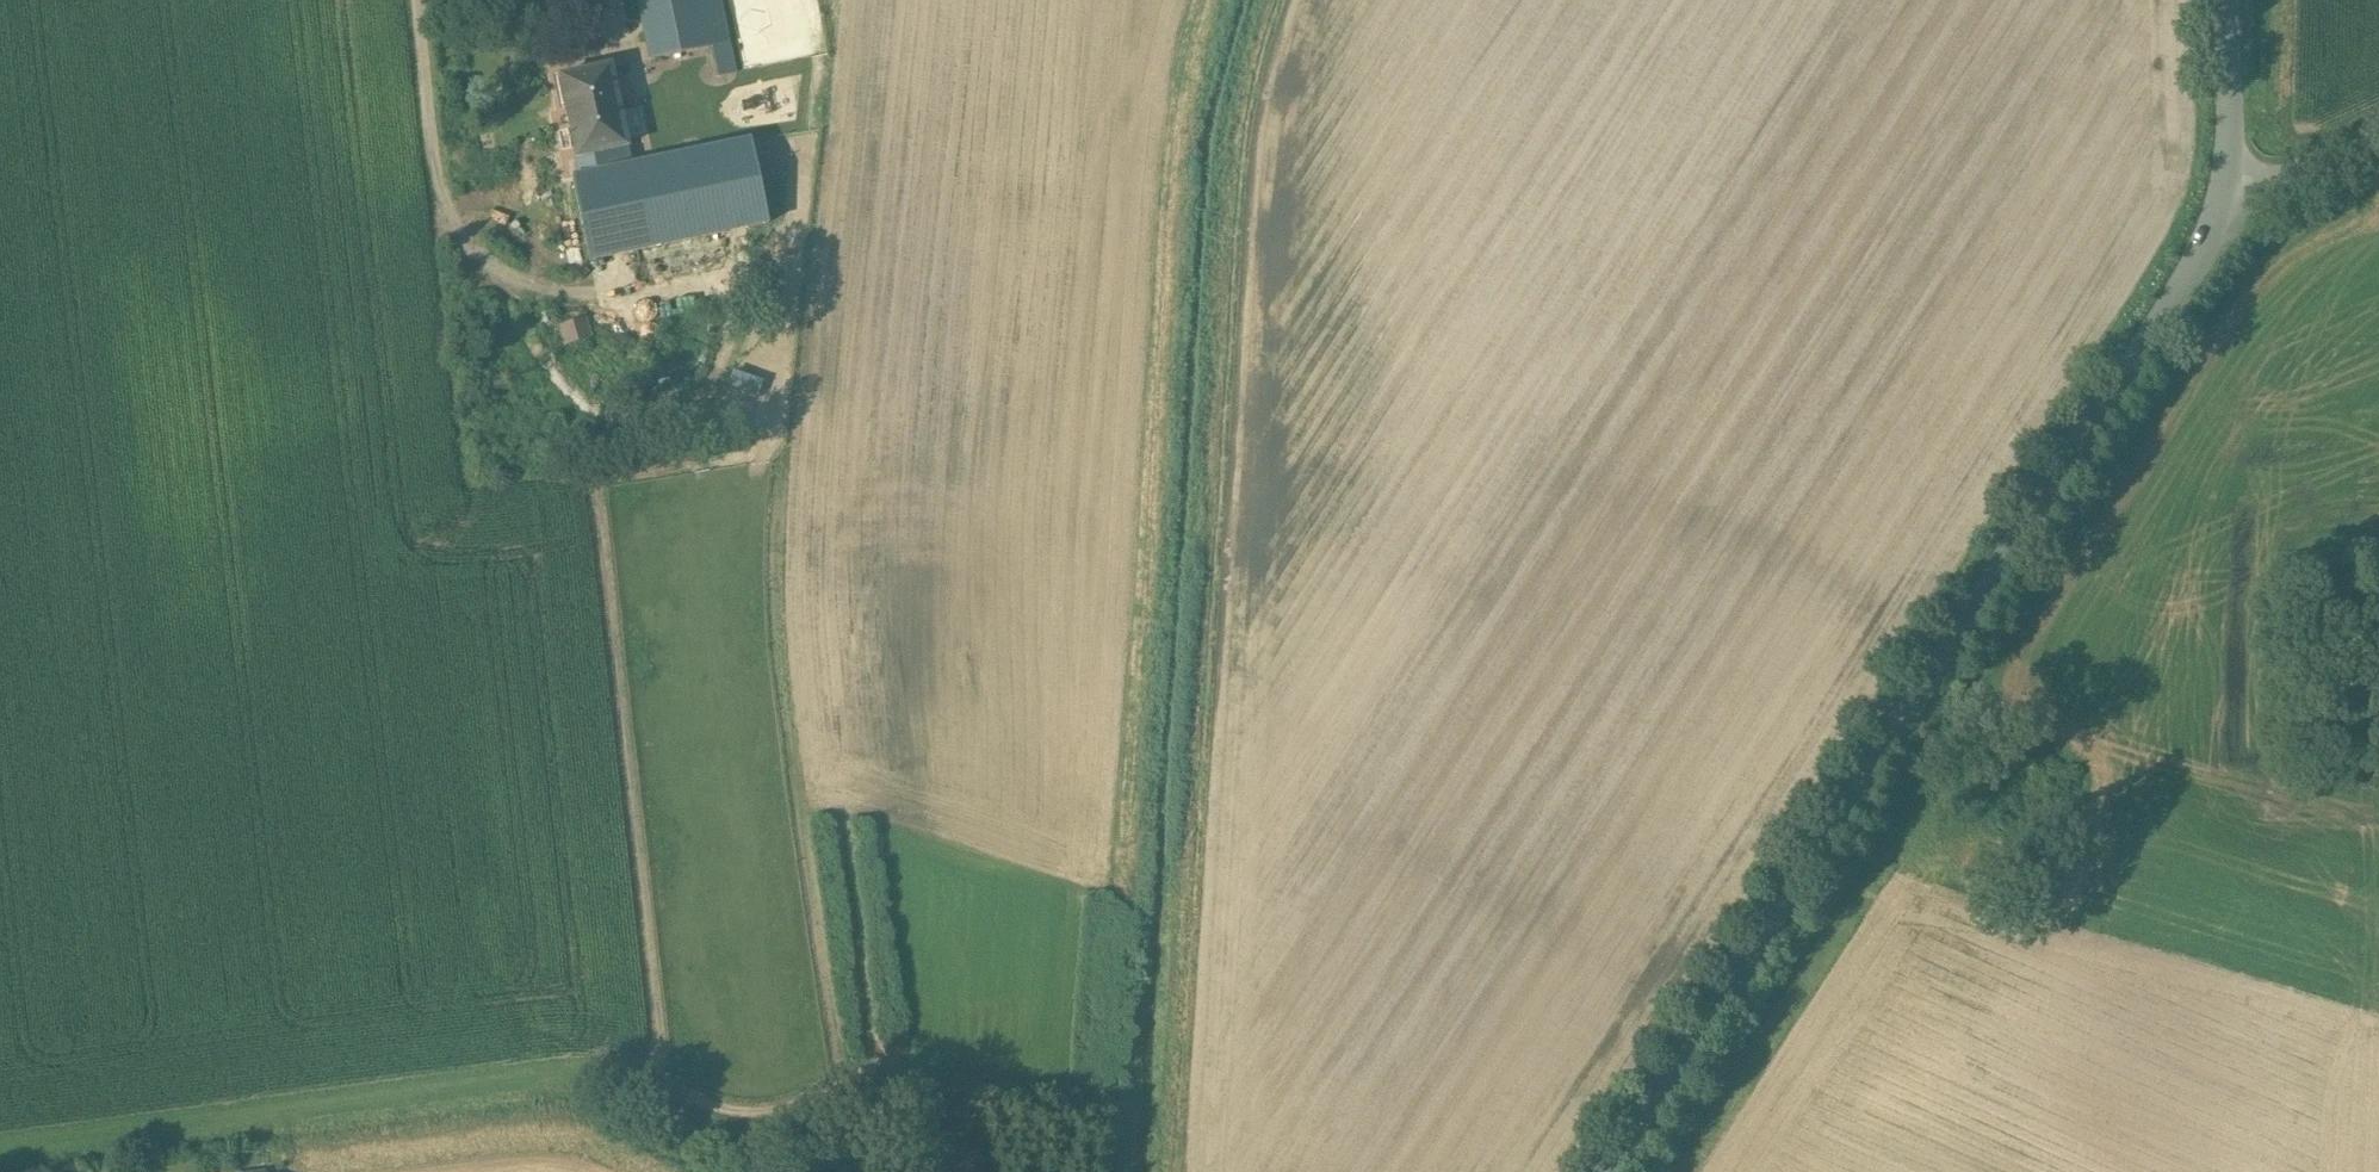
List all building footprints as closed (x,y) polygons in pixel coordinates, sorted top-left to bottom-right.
[(643,52),(715,36),(708,0),(634,0),(643,52)] [(609,67),(559,77),(577,158),(626,147),(627,147),(609,67)] [(737,143),(630,166),(626,147),(577,158),(581,176),(572,178),(590,261),(768,223),(751,141),(737,143)]
